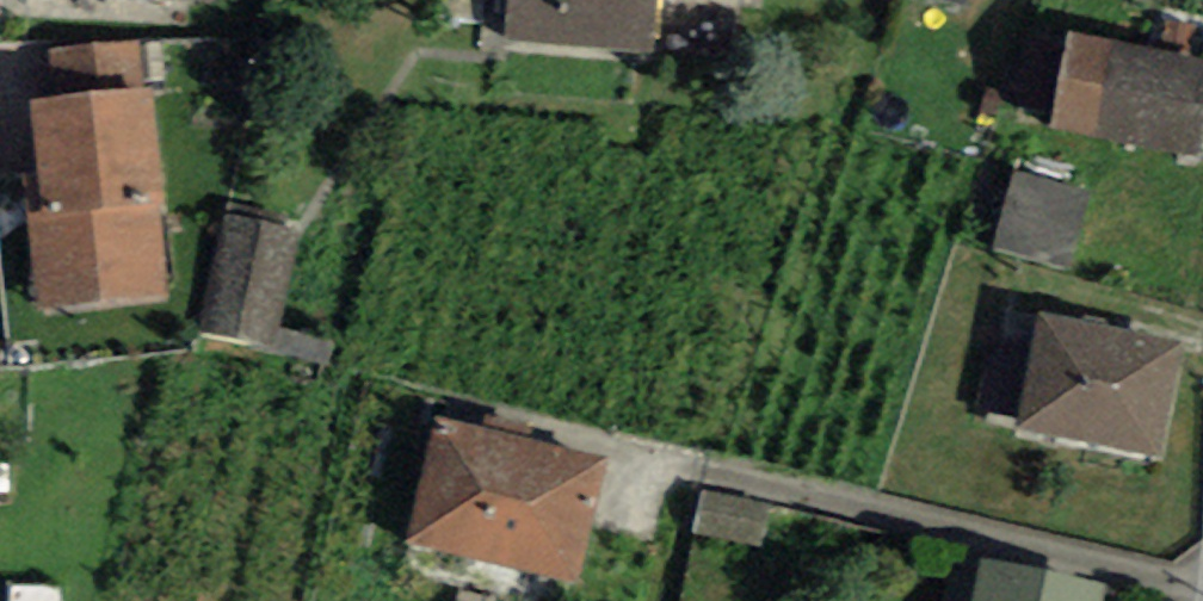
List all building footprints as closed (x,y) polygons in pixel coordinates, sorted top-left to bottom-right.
[(656,54),(660,0),(508,0),(504,42),(656,54)] [(1202,108),(1202,59),(1071,32),(1052,124),(1194,153),(1202,108)] [(144,88),(140,41),(47,50),(52,97),(144,88)] [(38,305),(168,294),(160,205),(164,205),(152,86),(144,88),(52,97),(31,99),(43,212),(29,213),(38,305)] [(1088,191),(1015,170),(992,250),(1064,271),(1088,191)] [(302,228),(223,212),(200,331),(278,347),(302,228)] [(1043,315),(1018,428),(1155,458),(1180,346),(1043,315)] [(435,414),(404,543),(578,586),(610,457),(435,414)] [(760,545),(769,506),(698,491),(690,530),(760,545)] [(1103,586),(983,561),(974,600),(1099,600),(1103,586)]
